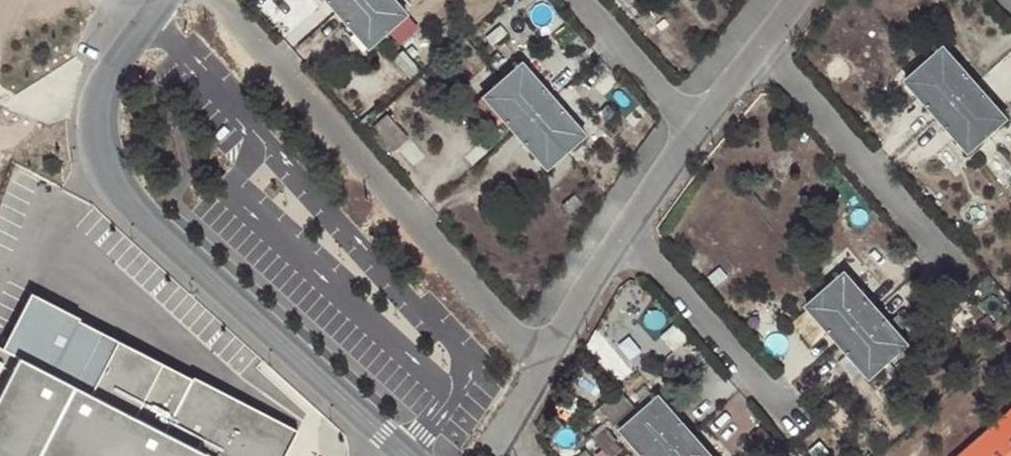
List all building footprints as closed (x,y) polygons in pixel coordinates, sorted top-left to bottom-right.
[(338,12),(352,0),(328,0),(338,12)] [(369,47),(388,31),(361,0),(352,0),(338,12),(369,47)] [(395,0),(361,0),(388,31),(407,14),(395,0)] [(974,86),(942,50),(924,67),(955,103),(974,86)] [(392,61),(408,78),(417,69),(402,52),(392,61)] [(554,100),(523,63),(504,80),(535,116),(554,100)] [(955,103),(924,67),(905,84),(935,119),(955,103)] [(535,116),(504,80),(485,97),(516,133),(535,116)] [(1004,121),(974,86),(955,103),(985,138),(1004,121)] [(482,132),(500,116),(483,98),(465,113),(482,132)] [(585,135),(554,100),(535,116),(565,151),(585,135)] [(935,119),(966,154),(985,138),(955,103),(935,119)] [(372,128),(393,151),(407,139),(387,116),(372,128)] [(516,133),(546,168),(565,151),(535,116),(516,133)] [(876,314),(845,277),(826,294),(857,330),(876,314)] [(29,291),(0,346),(0,455),(281,455),(294,431),(190,377),(189,379),(76,319),(77,317),(29,291)] [(857,330),(826,294),(807,311),(838,346),(857,330)] [(907,348),(876,314),(857,330),(887,365),(907,348)] [(665,344),(672,352),(689,337),(681,329),(665,344)] [(838,346),(868,382),(887,365),(857,330),(838,346)] [(624,396),(639,414),(656,399),(641,381),(624,396)] [(687,435),(656,399),(639,414),(637,416),(668,452),(687,435)] [(637,416),(618,433),(638,455),(663,455),(668,452),(637,416)] [(687,435),(668,452),(672,455),(706,455),(687,435)]
